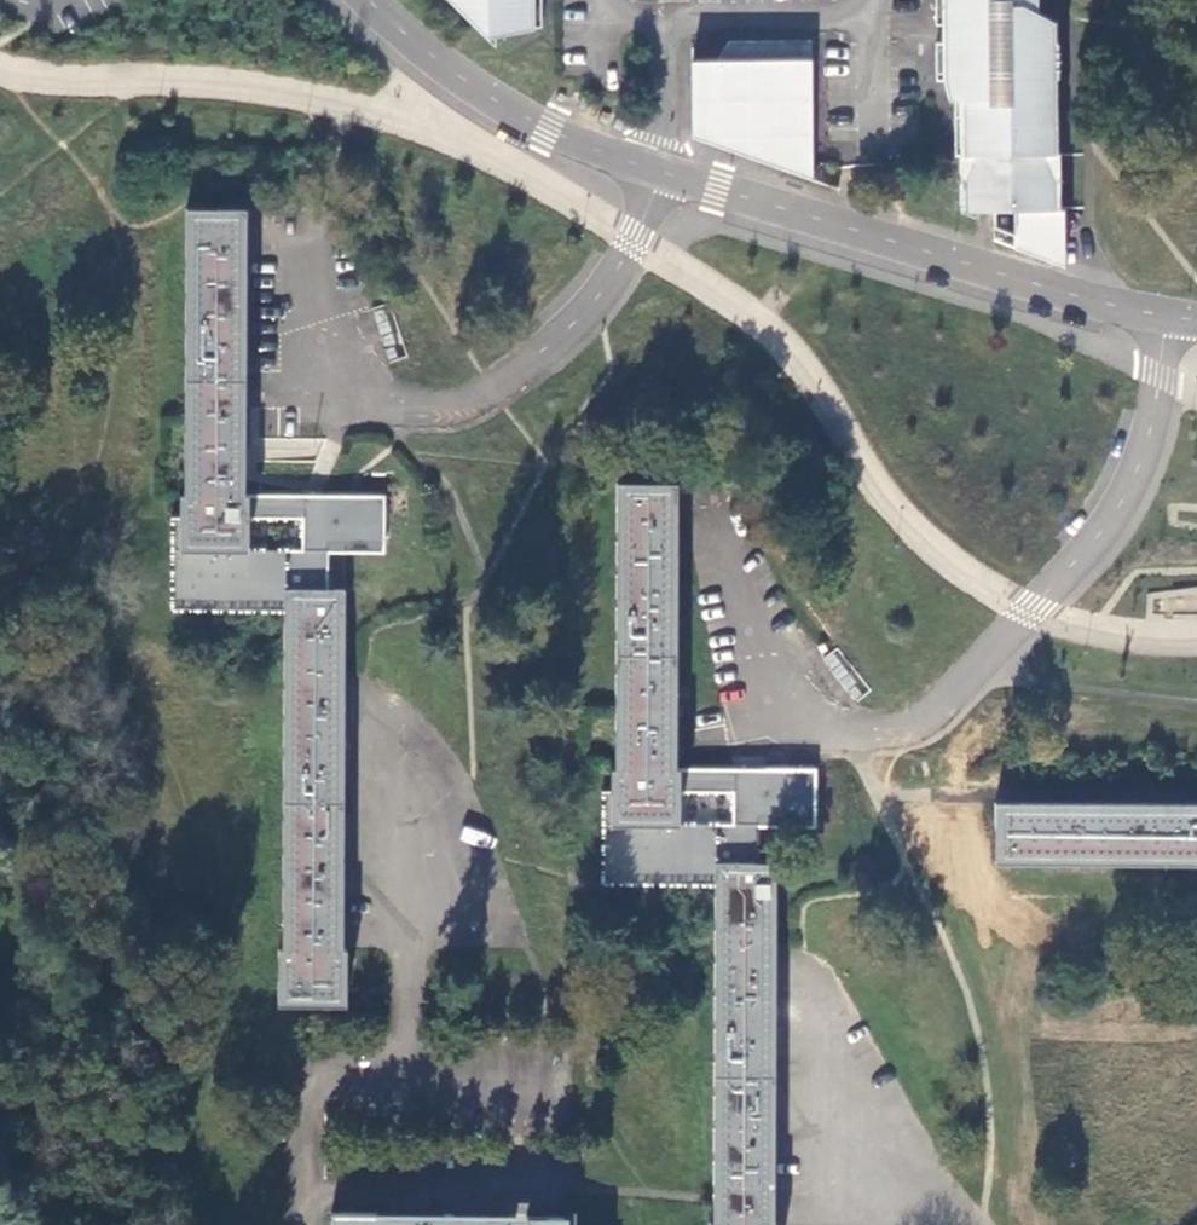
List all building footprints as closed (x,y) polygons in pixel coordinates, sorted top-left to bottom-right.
[(493,41),(495,34),(542,26),(542,0),(452,0),(493,41)] [(1054,23),(1012,24),(1012,9),(1037,5),(1037,0),(936,0),(936,10),(936,24),(943,24),(958,24),(958,42),(943,42),(937,42),(937,80),(944,80),(948,100),(954,99),(955,154),(960,155),(960,210),(975,214),(976,209),(993,211),(993,225),(1055,248),(1064,233),(1064,209),(1059,209),(1059,205),(1059,154),(1057,22),(1054,23)] [(1012,24),(1054,23),(1037,12),(1037,5),(1012,9),(1012,24)] [(958,24),(943,24),(943,42),(958,42),(958,24)] [(813,179),(812,170),(812,40),(766,40),(729,40),(716,60),(693,60),(693,134),(769,134),(768,147),(762,147),(762,162),(813,179)] [(277,949),(277,1004),(345,1006),(346,949),(341,949),(343,672),(343,590),(327,589),(328,553),(383,554),(383,497),(322,496),(243,495),(244,420),(244,210),(182,210),(184,495),(180,495),(180,517),(171,517),(171,610),(283,612),(280,949),(277,949)] [(709,1224),(777,1224),(777,1223),(773,1223),(773,1195),(774,942),(774,863),(759,864),(758,827),(812,827),(812,770),(674,769),(676,484),(616,484),(614,769),(610,769),(610,792),(602,792),(601,884),(715,883),(713,1194),(713,1222),(709,1222),(709,1224)] [(994,803),(994,862),(1196,864),(1196,804),(994,803)] [(343,1138),(324,1137),(324,1150),(343,1150),(343,1138)] [(508,1218),(377,1218),(377,1215),(331,1216),(331,1224),(508,1224),(508,1218)]
